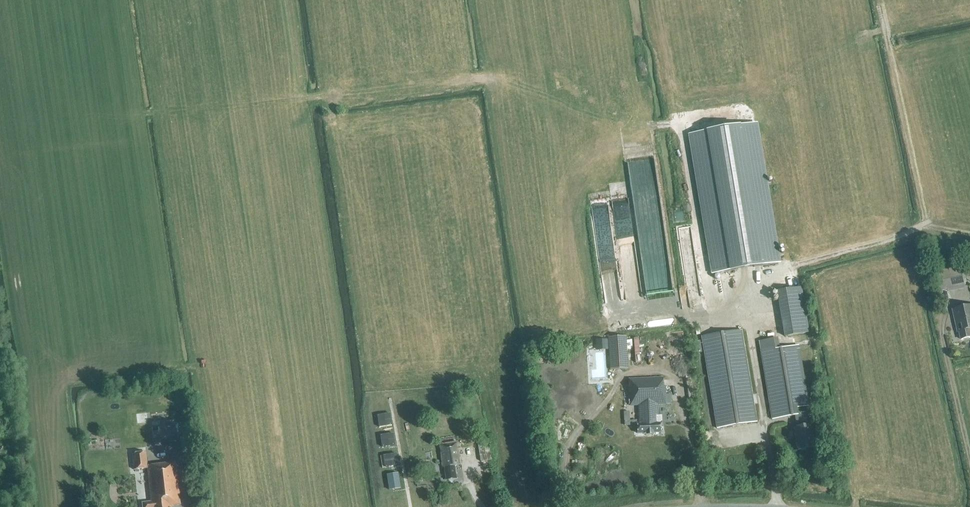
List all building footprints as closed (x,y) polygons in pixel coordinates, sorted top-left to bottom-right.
[(779,264),(755,124),(690,134),(714,274),(779,264)] [(964,285),(961,273),(938,279),(940,290),(964,285)] [(809,333),(801,288),(778,292),(785,337),(809,333)] [(954,313),(956,326),(958,325),(959,328),(956,329),(957,334),(960,333),(961,340),(969,338),(969,310),(954,313)] [(717,429),(757,422),(742,331),(702,338),(717,429)] [(628,370),(626,336),(609,338),(611,371),(628,370)] [(797,428),(795,428),(799,450),(814,448),(811,426),(810,426),(808,412),(799,414),(798,408),(810,406),(800,346),(780,350),(778,339),(760,342),(773,420),(795,416),(797,428)] [(607,352),(607,342),(596,342),(597,353),(607,352)] [(655,405),(666,405),(671,404),(670,395),(665,395),(665,387),(663,387),(663,379),(629,380),(630,406),(639,406),(640,425),(637,425),(638,434),(661,433),(661,424),(656,424),(655,405)] [(625,426),(637,426),(637,421),(630,421),(630,412),(624,413),(625,426)] [(395,415),(379,417),(380,427),(396,425),(395,415)] [(177,441),(175,425),(158,427),(159,432),(152,432),(154,444),(177,441)] [(394,433),(381,435),(383,448),(396,446),(394,433)] [(445,467),(446,480),(456,479),(454,466),(462,465),(458,444),(441,447),(444,467),(445,467)] [(481,463),(492,460),(489,444),(478,446),(481,463)] [(171,506),(181,505),(177,461),(147,464),(146,450),(132,452),(133,468),(147,467),(151,502),(142,503),(142,506),(171,506)] [(397,454),(384,456),(386,468),(399,466),(397,454)] [(398,474),(387,476),(390,491),(401,489),(398,474)]
